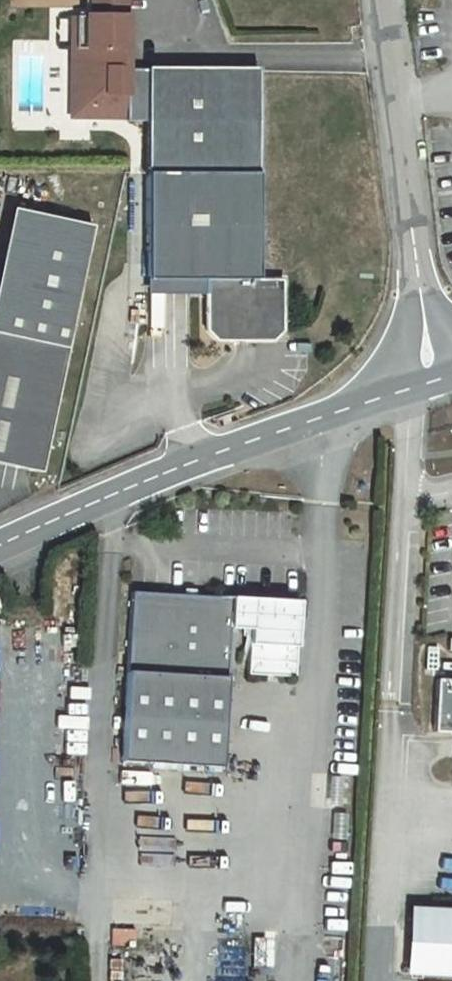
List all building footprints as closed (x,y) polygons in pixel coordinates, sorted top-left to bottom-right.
[(125,118),(125,66),(127,0),(85,0),(86,11),(68,11),(68,118),(125,118)] [(269,338),(279,328),(280,277),(255,277),(256,66),(125,66),(125,118),(147,118),(146,274),(205,274),(205,328),(215,338),(269,338)] [(167,316),(161,292),(150,294),(156,319),(167,316)] [(40,473),(66,349),(0,335),(0,464),(40,473)] [(214,597),(131,592),(121,761),(221,768),(229,628),(250,629),(247,674),(294,677),(299,601),(214,596),(214,597)] [(436,679),(433,732),(451,733),(451,680),(436,679)] [(402,903),(399,969),(451,972),(451,906),(402,903)]
